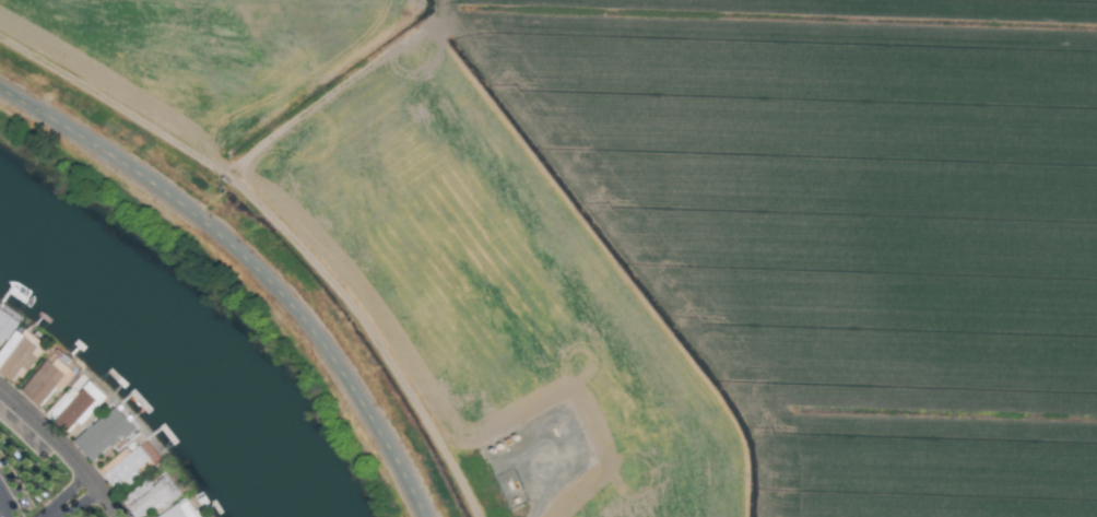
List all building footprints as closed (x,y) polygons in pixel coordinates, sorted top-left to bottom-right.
[(17,321),(0,310),(0,347),(17,321)] [(22,379),(43,352),(16,331),(0,351),(0,374),(11,383),(17,375),(22,379)] [(60,392),(75,374),(57,359),(52,365),(46,361),(20,392),(39,408),(55,389),(60,392)] [(105,396),(89,382),(82,390),(75,383),(47,414),(70,435),(105,396)] [(74,444),(92,463),(121,436),(125,440),(135,430),(113,406),(74,444)] [(99,470),(116,493),(141,475),(137,470),(156,455),(146,442),(129,455),(125,450),(99,470)] [(179,494),(167,476),(152,486),(149,481),(122,499),(134,516),(144,516),(179,494)] [(187,500),(159,516),(197,516),(187,500)]
